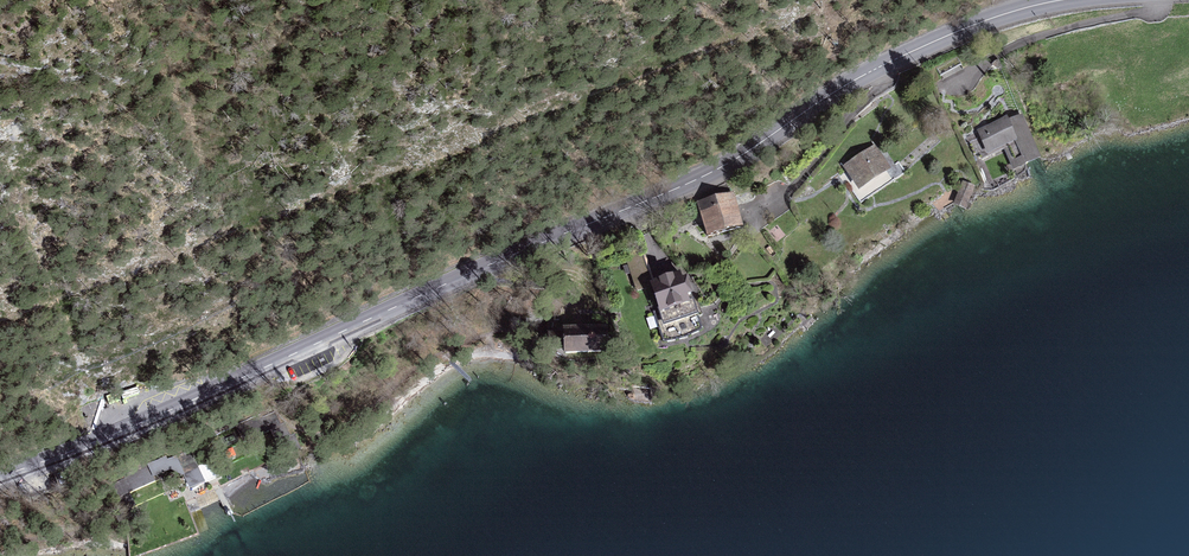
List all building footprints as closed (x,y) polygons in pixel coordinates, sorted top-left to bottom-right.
[(1006,120),(966,137),(971,150),(975,149),(978,157),(982,159),(987,157),(988,152),(1004,145),(1011,162),(1023,157),(1026,163),(1039,157),(1022,116),(1007,122),(1006,120)] [(860,185),(885,169),(873,150),(848,167),(860,185)] [(857,198),(861,203),(895,181),(891,176),(857,198)] [(965,207),(973,188),(963,184),(955,204),(965,207)] [(699,204),(707,236),(741,227),(732,195),(699,204)] [(653,311),(663,341),(676,339),(683,337),(691,334),(702,328),(693,299),(687,300),(686,295),(690,293),(686,280),(681,282),(679,276),(675,273),(661,277),(663,281),(653,284),(661,309),(653,311)] [(567,357),(608,356),(606,328),(564,329),(557,336),(558,351),(567,357)] [(558,351),(557,336),(549,336),(549,352),(558,351)] [(190,450),(175,456),(181,471),(185,469),(188,476),(196,472),(193,466),(191,460),(194,459),(190,450)] [(166,457),(148,464),(154,477),(170,470),(182,476),(183,475),(190,490),(217,478),(209,461),(198,466),(197,465),(193,466),(196,472),(188,476),(185,469),(181,471),(175,456),(167,460),(166,457)] [(131,489),(155,479),(154,477),(148,464),(124,475),(126,479),(113,484),(119,497),(115,499),(121,512),(117,514),(122,527),(136,521),(130,508),(134,506),(128,493),(132,491),(131,489)]
